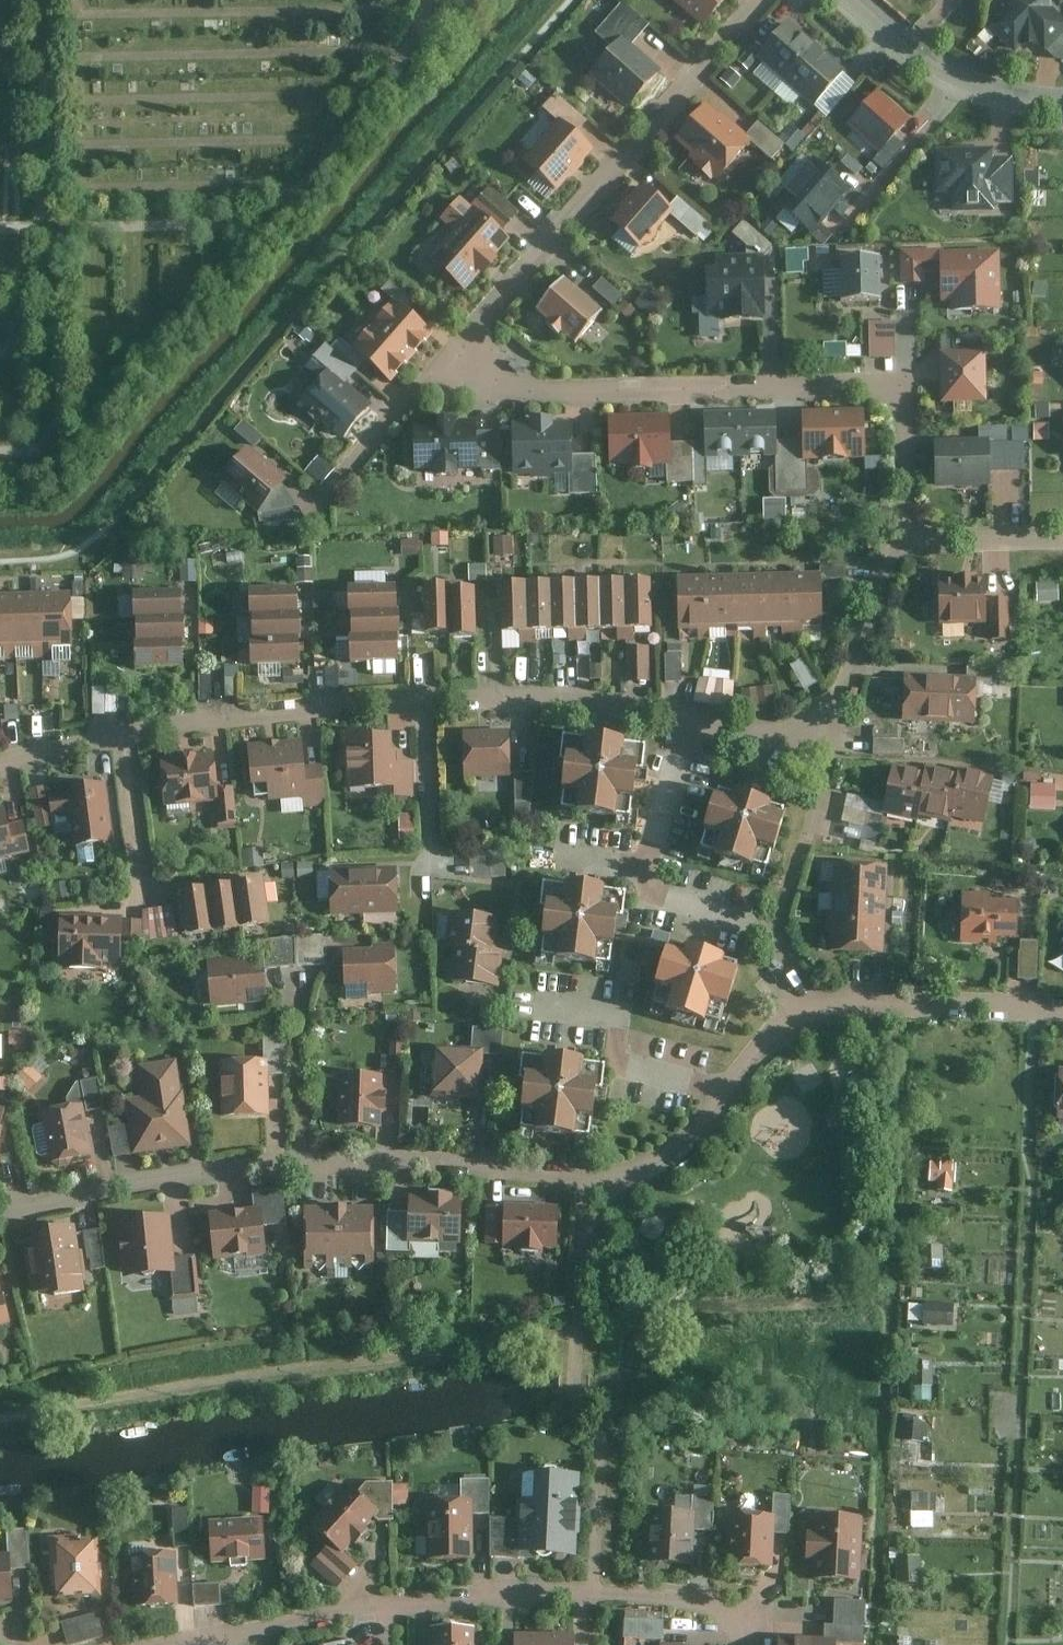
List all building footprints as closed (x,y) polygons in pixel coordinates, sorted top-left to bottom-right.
[(703,29),(728,0),(670,0),(703,29)] [(1047,54),(1062,38),(1062,21),(1054,12),(1054,0),(1008,0),(1008,12),(991,31),(1018,56),(1024,49),(1034,50),(1042,48),(1047,54)] [(623,43),(631,49),(649,28),(623,5),(597,35),(616,52),(623,43)] [(756,59),(785,84),(816,49),(787,24),(756,59)] [(631,49),(623,43),(616,52),(593,78),(628,108),(659,73),(631,49)] [(816,49),(785,84),(814,110),(845,75),(816,49)] [(560,125),(576,138),(587,124),(556,97),(543,111),(560,125)] [(909,124),(877,97),(850,127),(882,155),(909,124)] [(708,110),(678,143),(693,158),(691,160),(717,184),(753,144),(747,139),(724,118),(722,122),(708,110)] [(557,193),(592,153),(576,138),(560,125),(525,165),(557,193)] [(747,139),(753,144),(773,162),(785,148),(760,125),(747,139)] [(995,152),(937,153),(938,197),(954,196),(954,215),(996,214),(996,208),(995,161),(995,152)] [(815,161),(797,182),(834,214),(852,193),(815,161)] [(1014,161),(995,161),(996,208),(1015,208),(1014,161)] [(834,214),(797,182),(779,203),(816,235),(834,214)] [(672,216),(643,191),(613,226),(642,251),(672,216)] [(490,193),(472,214),(500,238),(518,217),(490,193)] [(465,294),(507,244),(500,238),(472,214),(461,205),(442,225),(454,236),(430,264),(465,294)] [(747,260),(763,260),(773,249),(745,225),(734,237),(747,249),(747,260)] [(944,257),(946,257),(946,253),(903,254),(904,287),(927,287),(927,277),(945,276),(944,257)] [(1003,314),(1001,255),(946,257),(944,257),(945,276),(945,305),(955,306),(955,315),(1003,314)] [(882,258),(841,260),(843,302),(883,301),(882,258)] [(719,278),(709,278),(710,320),(723,320),(723,323),(764,322),(763,260),(747,260),(718,261),(719,278)] [(577,344),(604,314),(564,280),(538,311),(577,344)] [(432,335),(395,305),(375,329),(412,359),(432,335)] [(897,356),(897,320),(870,320),(870,356),(897,356)] [(393,382),(412,359),(375,329),(356,353),(393,382)] [(330,378),(343,389),(355,375),(326,349),(307,371),(323,385),(330,378)] [(987,354),(942,356),(943,406),(988,405),(987,354)] [(343,443),(370,410),(343,389),(330,378),(323,385),(303,411),(343,443)] [(777,415),(741,416),(742,461),(778,461),(777,445),(777,415)] [(707,462),(742,461),(741,416),(706,416),(707,446),(707,462)] [(808,444),(808,464),(865,463),(864,417),(807,418),(808,444)] [(669,420),(610,422),(612,469),(629,469),(629,474),(653,473),(653,468),(668,468),(670,468),(669,447),(669,420)] [(413,428),(414,474),(433,473),(433,479),(458,478),(458,473),(476,473),(475,436),(475,427),(458,427),(458,424),(432,425),(432,427),(413,428)] [(530,428),(514,428),(515,477),(531,477),(531,480),(555,480),(555,476),(569,476),(569,459),(568,428),(553,428),(553,425),(530,425),(530,428)] [(499,436),(475,436),(476,473),(499,472),(499,436)] [(808,444),(777,445),(778,461),(777,495),(809,494),(808,464),(808,444)] [(989,445),(939,446),(940,491),(990,489),(989,445)] [(707,446),(693,447),(694,486),(694,491),(708,490),(707,462),(707,446)] [(693,447),(669,447),(670,468),(668,468),(668,487),(694,486),(693,447)] [(284,485),(248,454),(222,485),(258,515),(284,485)] [(321,484),(337,468),(323,454),(307,470),(321,484)] [(597,459),(569,459),(569,476),(570,499),(597,499),(597,459)] [(818,568),(792,569),(793,622),(819,621),(818,568)] [(765,569),(737,570),(738,624),(766,623),(765,569)] [(765,569),(766,623),(793,622),(792,569),(765,569)] [(707,571),(709,625),(738,624),(737,570),(707,571)] [(680,626),(709,625),(707,571),(678,572),(680,626)] [(649,623),(648,575),(624,576),(625,623),(649,623)] [(940,576),(941,620),(985,619),(985,575),(940,576)] [(625,623),(624,576),(598,577),(599,624),(625,623)] [(574,624),(573,577),(548,578),(549,625),(574,624)] [(599,624),(598,577),(573,577),(574,624),(599,624)] [(524,625),(523,578),(498,579),(499,626),(524,625)] [(549,625),(548,578),(523,578),(524,625),(549,625)] [(1061,582),(1038,582),(1038,599),(1061,599),(1061,582)] [(349,611),(395,608),(395,583),(348,585),(349,611)] [(449,632),(448,589),(448,583),(423,584),(424,633),(449,632)] [(131,613),(181,612),(181,586),(131,586),(131,613)] [(246,613),(299,612),(299,588),(246,589),(246,613)] [(476,638),(475,588),(448,589),(449,632),(449,638),(476,638)] [(17,590),(18,644),(47,642),(45,589),(17,590)] [(74,589),(45,589),(47,642),(75,642),(74,589)] [(0,591),(0,644),(18,644),(17,590),(0,591)] [(1007,597),(990,598),(992,637),(1009,636),(1007,597)] [(350,636),(397,634),(395,608),(349,611),(350,636)] [(131,613),(132,639),(182,638),(181,612),(131,613)] [(246,613),(246,637),(299,636),(299,612),(246,613)] [(351,662),(398,660),(397,634),(350,636),(351,662)] [(247,659),(300,658),(299,636),(246,637),(247,659)] [(132,665),(182,664),(182,638),(132,639),(132,665)] [(651,678),(651,646),(628,646),(629,679),(651,678)] [(683,680),(682,653),(667,653),(667,680),(683,680)] [(818,680),(804,657),(792,664),(806,687),(818,680)] [(968,663),(967,674),(976,675),(976,681),(998,682),(998,665),(968,663)] [(939,719),(941,673),(905,672),(903,717),(939,719)] [(941,673),(939,719),(974,720),(976,681),(976,675),(967,674),(941,673)] [(736,680),(703,676),(700,699),(734,703),(736,680)] [(776,684),(743,689),(746,710),(779,704),(776,684)] [(95,687),(96,712),(120,710),(118,686),(95,687)] [(505,730),(463,731),(465,775),(507,773),(505,730)] [(349,765),(350,788),(380,787),(392,787),(391,761),(391,736),(342,737),(342,766),(349,765)] [(562,808),(630,816),(636,767),(641,768),(644,746),(562,737),(560,756),(566,757),(562,808)] [(903,739),(874,737),(873,751),(903,752),(903,739)] [(303,765),(301,744),(246,749),(250,800),(305,795),(303,765)] [(162,759),(165,802),(215,798),(214,787),(212,755),(162,759)] [(410,761),(391,761),(392,787),(380,787),(380,796),(411,796),(410,761)] [(884,810),(916,818),(917,812),(927,770),(895,763),(884,810)] [(321,764),(303,765),(305,795),(306,806),(324,804),(321,764)] [(952,813),(961,772),(929,765),(927,770),(917,812),(950,820),(952,813)] [(952,813),(984,820),(994,776),(962,768),(961,772),(952,813)] [(534,769),(513,770),(514,800),(530,799),(534,769)] [(1031,809),(1056,809),(1057,783),(1032,782),(1031,809)] [(109,840),(102,784),(66,788),(66,791),(46,793),(50,814),(69,811),(73,844),(109,840)] [(52,824),(50,814),(46,793),(44,785),(29,789),(37,827),(52,824)] [(231,785),(214,787),(215,798),(217,822),(234,820),(231,785)] [(699,843),(766,865),(784,810),(717,788),(699,843)] [(13,852),(7,827),(4,811),(0,812),(0,855),(13,852)] [(23,823),(7,827),(13,852),(29,849),(23,823)] [(834,893),(884,895),(885,868),(836,865),(834,893)] [(361,867),(363,912),(397,910),(395,866),(361,867)] [(363,912),(361,867),(327,869),(329,913),(363,912)] [(230,881),(237,926),(265,922),(258,877),(230,881)] [(209,930),(237,926),(230,881),(203,885),(209,930)] [(279,882),(269,882),(270,902),(280,902),(279,882)] [(542,955),(610,963),(615,915),(621,915),(624,892),(544,884),(541,905),(547,905),(542,955)] [(209,930),(203,885),(177,889),(184,934),(209,930)] [(991,892),(963,891),(961,940),(983,941),(983,937),(990,937),(990,942),(998,942),(998,935),(1017,936),(1018,899),(991,898),(991,892)] [(834,893),(833,920),(882,923),(884,895),(834,893)] [(448,942),(455,943),(492,949),(496,918),(453,911),(448,942)] [(117,961),(119,919),(56,917),(54,959),(61,959),(61,966),(99,967),(99,961),(117,961)] [(832,948),(881,951),(882,923),(833,920),(832,948)] [(321,934),(294,935),(295,964),(322,963),(321,934)] [(295,964),(294,935),(257,939),(259,957),(260,967),(295,964)] [(1037,978),(1038,940),(1020,940),(1019,978),(1037,978)] [(371,948),(343,949),(345,998),(366,997),(366,993),(394,992),(392,943),(371,944),(371,948)] [(455,943),(450,976),(494,983),(499,950),(492,949),(455,943)] [(671,946),(654,1008),(725,1027),(742,965),(671,946)] [(259,957),(208,962),(211,1004),(262,999),(260,967),(259,957)] [(471,1025),(470,1047),(482,1047),(482,1054),(500,1055),(503,1028),(471,1025)] [(265,1059),(265,1073),(285,1072),(284,1035),(261,1035),(262,1059),(265,1059)] [(405,1069),(404,1037),(391,1038),(391,1070),(405,1069)] [(470,1047),(432,1045),(430,1096),(480,1098),(482,1054),(482,1047),(470,1047)] [(605,1063),(519,1053),(515,1078),(523,1079),(518,1130),(589,1139),(596,1089),(602,1089),(605,1063)] [(126,1123),(130,1153),(189,1145),(181,1090),(179,1090),(175,1057),(136,1062),(141,1095),(122,1098),(126,1123)] [(262,1059),(219,1061),(221,1114),(266,1113),(265,1073),(265,1059),(262,1059)] [(378,1088),(379,1075),(339,1074),(337,1122),(377,1124),(377,1109),(382,1109),(383,1088),(378,1088)] [(100,1106),(95,1077),(78,1080),(83,1109),(100,1106)] [(89,1153),(79,1103),(36,1112),(45,1162),(49,1161),(55,1166),(66,1164),(72,1156),(89,1153)] [(130,1153),(126,1123),(107,1125),(112,1156),(130,1153)] [(955,1161),(930,1159),(929,1184),(954,1185),(955,1161)] [(208,1213),(212,1258),(266,1253),(263,1225),(284,1223),(281,1188),(250,1191),(252,1209),(208,1213)] [(456,1243),(458,1243),(460,1201),(411,1198),(410,1212),(409,1241),(436,1242),(436,1251),(456,1251),(456,1243)] [(486,1242),(503,1243),(505,1207),(488,1207),(486,1242)] [(557,1245),(558,1210),(505,1207),(503,1243),(557,1245)] [(372,1210),(305,1210),(305,1265),(373,1265),(372,1210)] [(409,1241),(410,1212),(387,1211),(385,1250),(409,1251),(409,1241)] [(168,1259),(164,1217),(120,1220),(124,1270),(168,1266),(168,1259)] [(79,1292),(70,1228),(41,1232),(42,1238),(29,1241),(37,1292),(51,1289),(52,1296),(79,1292)] [(102,1267),(97,1229),(81,1231),(85,1257),(88,1257),(90,1268),(102,1267)] [(944,1267),(943,1244),(922,1245),(923,1268),(944,1267)] [(193,1257),(168,1259),(168,1266),(170,1298),(197,1295),(193,1257)] [(9,1321),(3,1294),(0,1295),(0,1323),(9,1321)] [(953,1323),(953,1301),(910,1301),(910,1322),(953,1323)] [(915,1359),(915,1390),(934,1390),(934,1359),(915,1359)] [(924,1439),(924,1418),(903,1418),(903,1439),(924,1439)] [(576,1474),(516,1471),(513,1519),(485,1518),(483,1551),(571,1556),(576,1474)] [(457,1497),(423,1496),(421,1559),(470,1560),(471,1514),(486,1515),(487,1477),(457,1476),(457,1497)] [(384,1515),(346,1481),(309,1522),(332,1542),(311,1566),(338,1590),(361,1564),(349,1554),(384,1515)] [(776,1512),(735,1508),(730,1565),(775,1569),(778,1533),(791,1534),(795,1493),(778,1492),(776,1512)] [(695,1515),(654,1511),(648,1563),(692,1568),(696,1533),(718,1535),(722,1498),(696,1496),(695,1515)] [(194,1503),(170,1504),(172,1545),(195,1544),(194,1503)] [(868,1513),(811,1510),(807,1581),(864,1584),(868,1513)] [(267,1515),(209,1519),(213,1566),(270,1562),(267,1515)] [(0,1553),(0,1603),(12,1602),(10,1572),(31,1571),(29,1529),(7,1530),(8,1552),(0,1553)] [(100,1538),(44,1540),(46,1600),(102,1598),(100,1538)] [(176,1551),(130,1553),(133,1607),(179,1605),(176,1551)] [(920,1581),(920,1555),(901,1554),(900,1580),(920,1581)] [(220,1582),(192,1584),(193,1604),(207,1603),(206,1596),(221,1595),(220,1582)] [(782,1638),(782,1644),(842,1644),(868,1644),(869,1644),(871,1602),(840,1601),(838,1640),(782,1638)] [(63,1617),(66,1642),(102,1637),(99,1612),(63,1617)] [(625,1619),(624,1638),(662,1641),(663,1641),(664,1622),(625,1619)] [(471,1629),(434,1628),(434,1644),(471,1644),(471,1629)]
